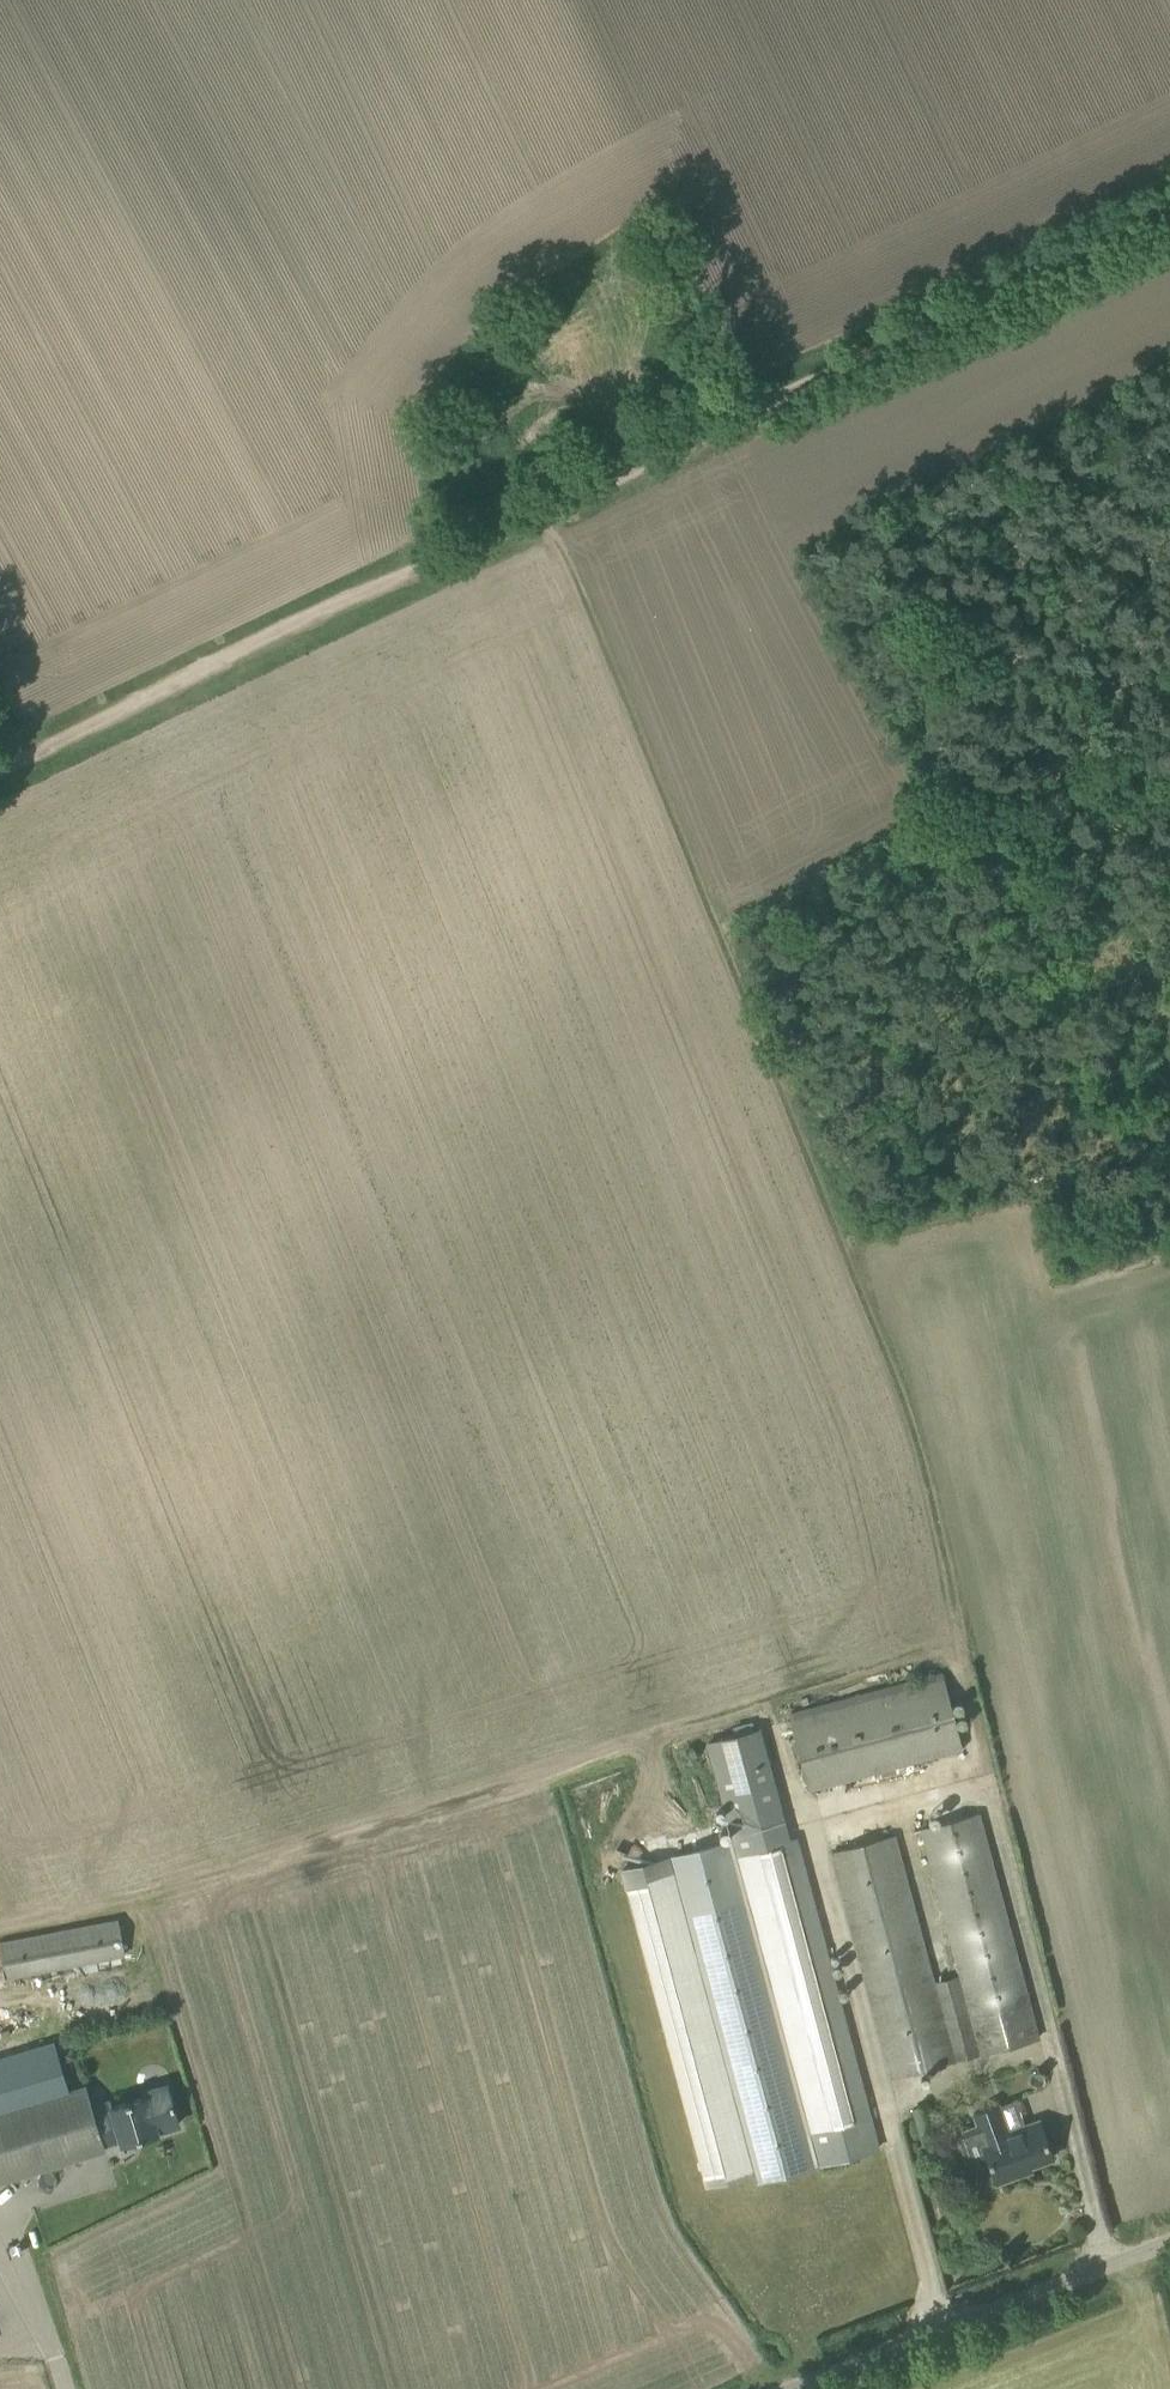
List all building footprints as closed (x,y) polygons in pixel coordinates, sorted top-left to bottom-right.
[(809,1792),(882,1772),(883,1775),(896,1772),(895,1768),(959,1751),(941,1683),(791,1724),(809,1792)] [(707,1741),(737,1854),(744,1877),(743,1878),(815,2145),(875,2128),(803,1862),(801,1862),(795,1839),(793,1839),(762,1726),(707,1741)] [(921,1831),(960,1975),(982,2054),(1039,2038),(979,1816),(921,1831)] [(892,2078),(955,2060),(934,1982),(894,1838),(831,1855),(892,2078)] [(0,1943),(0,1979),(126,1955),(119,1918),(0,1940),(0,1941),(0,1943)] [(0,2059),(0,2114),(69,2093),(54,2043),(0,2059)] [(104,2148),(103,2144),(121,2138),(123,2142),(158,2132),(157,2130),(181,2123),(169,2084),(146,2090),(147,2095),(111,2106),(113,2109),(93,2115),(84,2089),(0,2114),(0,2179),(104,2148)] [(1008,2131),(998,2104),(975,2113),(985,2140),(982,2141),(997,2182),(1019,2174),(1018,2170),(1053,2157),(1040,2120),(1008,2131)]
